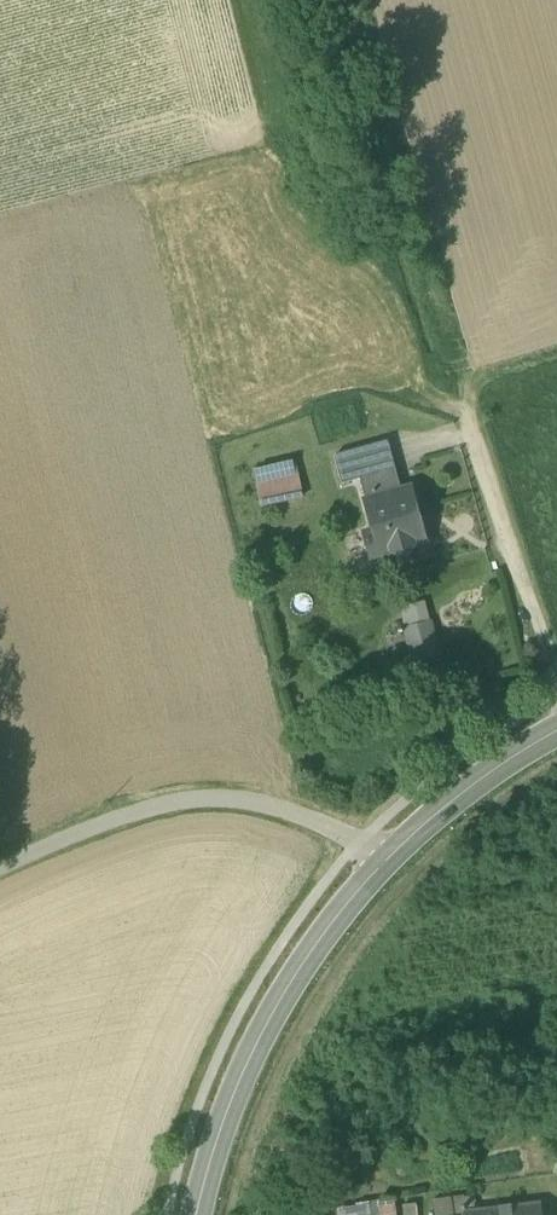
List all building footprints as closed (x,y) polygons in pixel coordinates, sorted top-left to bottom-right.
[(335,456),(343,484),(361,479),(396,470),(388,442),(335,456)] [(252,472),(256,488),(300,479),(297,462),(252,472)] [(361,479),(367,502),(402,492),(396,470),(361,479)] [(256,488),(261,507),(303,498),(300,479),(256,488)] [(411,490),(402,492),(367,502),(375,532),(366,534),(372,558),(393,552),(407,560),(414,546),(426,543),(411,490)] [(402,619),(405,630),(431,623),(425,602),(403,608),(402,619)] [(405,630),(414,667),(441,660),(431,623),(405,630)] [(434,1214),(455,1214),(453,1198),(432,1200),(434,1214)] [(395,1199),(380,1202),(381,1214),(397,1214),(395,1199)] [(337,1214),(381,1214),(380,1202),(336,1209),(337,1214)] [(404,1214),(418,1214),(417,1204),(402,1206),(404,1214)] [(540,1206),(495,1212),(496,1214),(541,1214),(540,1206)]
